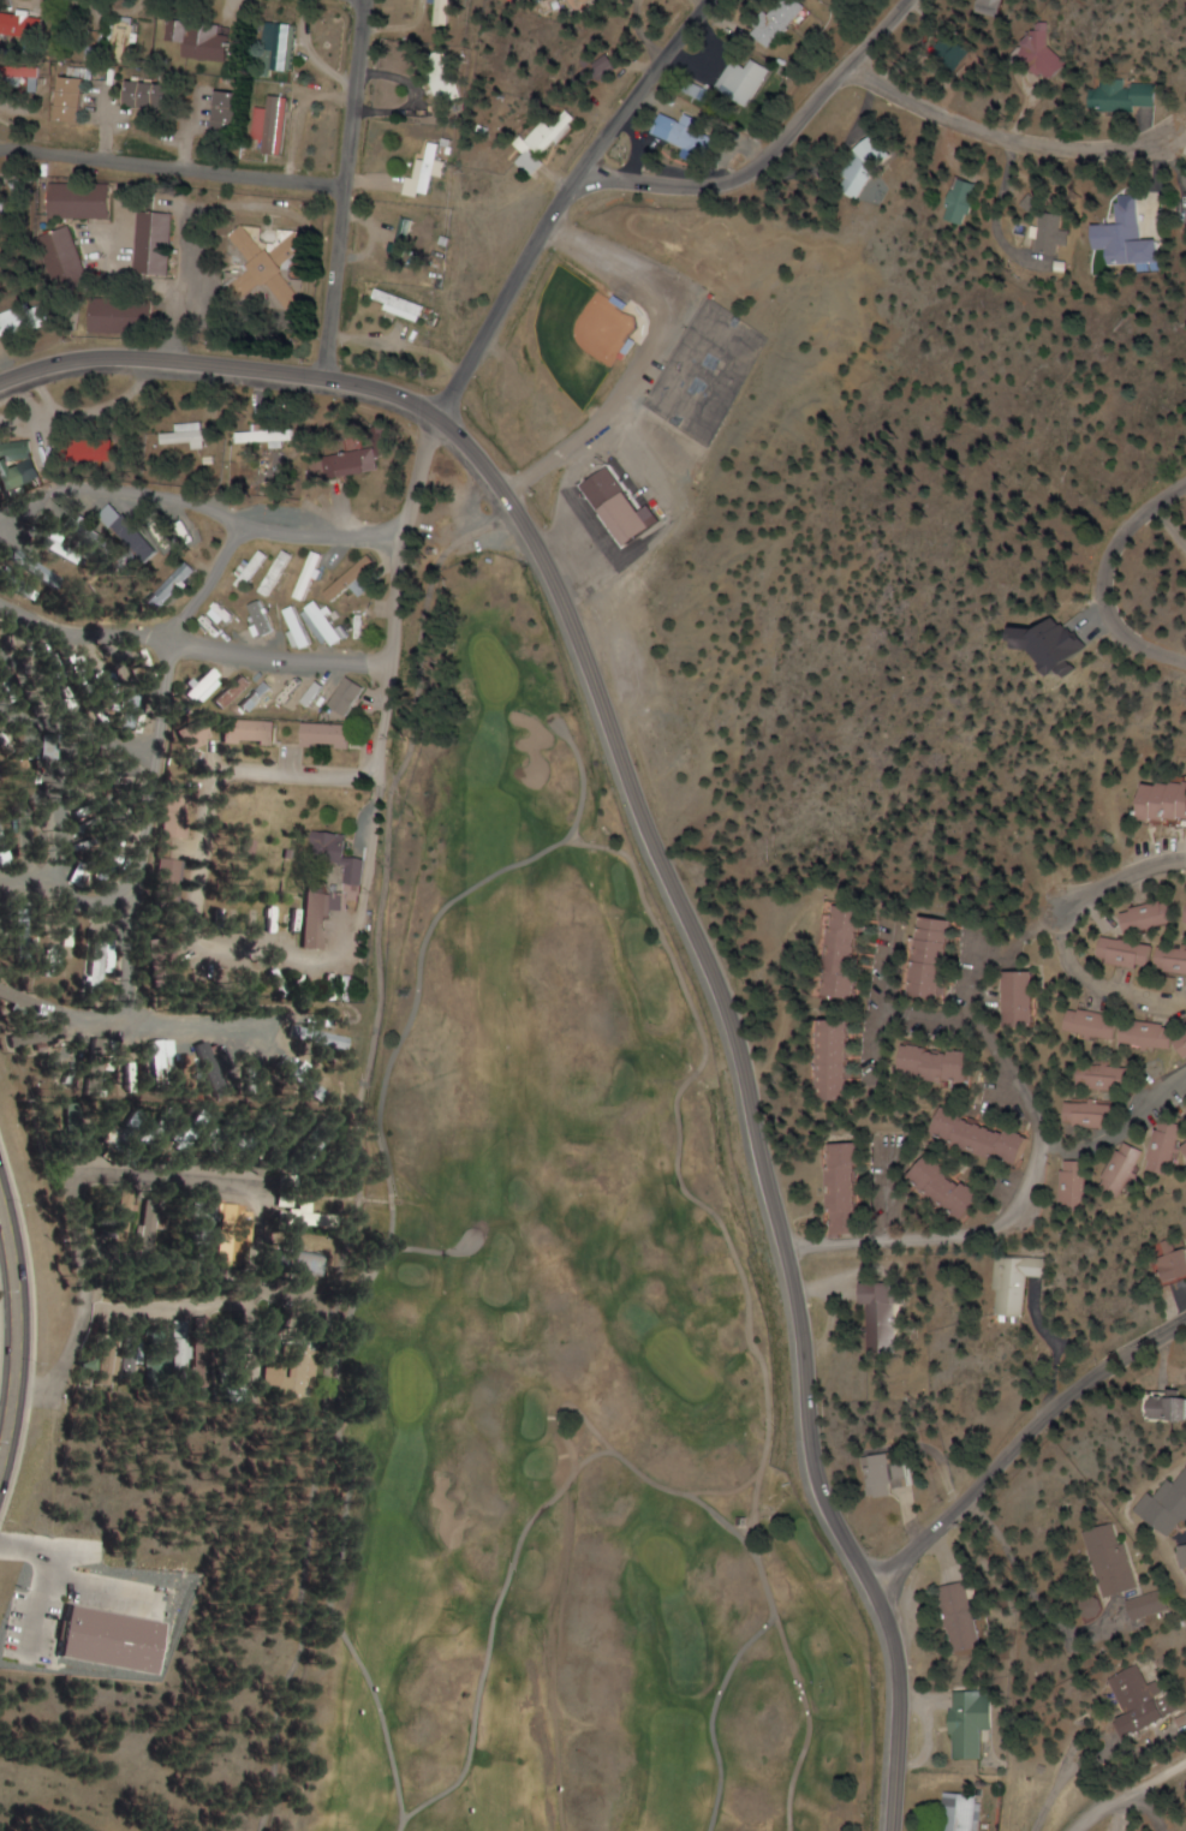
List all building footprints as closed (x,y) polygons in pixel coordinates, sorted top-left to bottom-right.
[(447,27),(447,0),(424,0),(423,26),(447,27)] [(587,8),(602,0),(582,0),(587,8)] [(809,8),(800,0),(779,0),(751,31),(772,50),(809,8)] [(1000,19),(1005,0),(981,0),(977,13),(1000,19)] [(47,20),(8,13),(4,33),(44,40),(47,20)] [(135,16),(113,16),(113,42),(135,42),(135,16)] [(175,42),(186,43),(184,58),(231,63),(234,36),(223,35),(223,25),(178,20),(175,42)] [(292,70),(294,25),(274,24),(272,70),(292,70)] [(967,73),(977,52),(947,36),(936,58),(967,73)] [(717,87),(750,107),(773,69),(757,59),(751,69),(735,59),(717,87)] [(43,69),(28,68),(27,80),(43,80),(43,69)] [(65,123),(91,123),(91,79),(65,79),(65,123)] [(1094,81),(1094,109),(1147,110),(1148,83),(1094,81)] [(180,86),(132,83),(130,108),(178,111),(180,86)] [(218,139),(246,140),(247,94),(220,93),(218,139)] [(267,147),(288,147),(288,97),(267,97),(267,147)] [(557,113),(518,146),(525,155),(516,162),(530,179),(547,165),(541,157),(572,131),(557,113)] [(711,160),(720,140),(698,130),(703,121),(687,113),(683,123),(664,114),(654,134),(711,160)] [(844,194),(894,161),(878,137),(828,171),(844,194)] [(971,183),(952,178),(940,220),(959,226),(971,183)] [(52,184),(52,220),(116,220),(116,184),(52,184)] [(1130,202),(1111,203),(1111,225),(1086,225),(1086,250),(1097,250),(1097,265),(1147,265),(1146,240),(1130,240),(1130,202)] [(1060,216),(1034,210),(1024,254),(1050,260),(1060,216)] [(174,278),(178,215),(143,212),(139,276),(174,278)] [(256,264),(229,294),(244,308),(266,285),(296,312),(309,297),(289,279),(290,270),(313,244),(301,233),(283,231),(282,242),(278,246),(263,244),(265,229),(247,227),(232,243),(256,264)] [(65,290),(92,282),(76,228),(49,236),(65,290)] [(375,306),(424,323),(430,307),(380,290),(375,306)] [(158,301),(94,300),(94,335),(158,335),(158,301)] [(0,316),(0,323),(7,340),(44,326),(35,302),(0,316)] [(277,441),(277,448),(289,448),(288,440),(297,440),(297,429),(279,429),(278,415),(265,416),(266,429),(239,430),(239,443),(277,441)] [(160,428),(160,446),(212,446),(212,428),(160,428)] [(8,452),(4,435),(0,436),(0,455),(8,452)] [(349,477),(382,466),(375,446),(342,456),(349,477)] [(115,448),(87,448),(87,461),(115,461),(115,448)] [(606,467),(651,527),(625,547),(579,487),(606,467)] [(45,550),(81,563),(84,553),(62,545),(66,536),(52,531),(45,550)] [(122,542),(106,533),(99,545),(116,554),(122,542)] [(325,555),(317,551),(296,596),(304,600),(325,555)] [(381,563),(371,552),(326,594),(335,603),(353,586),(363,597),(385,577),(376,568),(381,563)] [(22,571),(60,591),(67,579),(29,558),(22,571)] [(152,597),(163,607),(198,571),(187,560),(152,597)] [(295,607),(283,613),(300,648),(312,642),(295,607)] [(333,609),(309,609),(309,619),(323,619),(323,642),(348,642),(348,626),(333,626),(333,609)] [(304,702),(322,714),(339,688),(321,676),(304,702)] [(350,717),(368,687),(350,676),(332,706),(350,717)] [(198,700),(206,690),(200,685),(192,695),(198,700)] [(142,697),(128,697),(128,730),(142,730),(142,697)] [(276,721),(227,721),(227,743),(276,743),(276,721)] [(188,726),(191,748),(212,744),(208,723),(188,726)] [(352,724),(302,724),(302,747),(352,747),(352,724)] [(1156,820),(1185,820),(1185,782),(1156,782),(1156,820)] [(168,837),(191,838),(192,791),(169,790),(168,837)] [(305,948),(324,949),(327,909),(345,910),(346,898),(362,899),(365,859),(348,858),(349,834),(318,832),(316,862),(346,864),(345,893),(328,892),(328,890),(308,889),(305,948)] [(183,895),(183,859),(162,859),(162,895),(183,895)] [(1185,929),(1185,902),(1135,906),(1137,932),(1185,929)] [(830,997),(860,999),(864,907),(834,906),(830,997)] [(948,998),(955,918),(925,916),(919,996),(948,998)] [(1113,937),(1110,962),(1164,969),(1185,971),(1185,946),(1113,937)] [(91,977),(102,980),(109,944),(98,942),(91,977)] [(1018,1025),(1046,1025),(1046,971),(1018,971),(1018,1025)] [(1176,1051),(1181,1027),(1084,1009),(1079,1033),(1176,1051)] [(832,1020),(835,1100),(860,1099),(857,1019),(832,1020)] [(291,1044),(347,1054),(350,1036),(294,1027),(291,1044)] [(176,1042),(157,1042),(157,1072),(176,1072),(176,1042)] [(212,1100),(228,1096),(213,1042),(197,1046),(212,1100)] [(914,1079),(979,1081),(980,1050),(915,1048),(914,1079)] [(1089,1090),(1133,1091),(1134,1067),(1090,1065),(1089,1090)] [(301,1088),(317,1099),(324,1088),(309,1077),(301,1088)] [(1069,1128),(1119,1128),(1119,1103),(1069,1103),(1069,1128)] [(1037,1137),(946,1110),(938,1136),(1028,1164),(1037,1137)] [(1165,1121),(1159,1172),(1182,1174),(1185,1132),(1185,1123),(1165,1121)] [(185,1151),(202,1136),(191,1124),(174,1140),(185,1151)] [(866,1235),(866,1143),(837,1143),(837,1236),(866,1235)] [(1113,1187),(1137,1191),(1146,1148),(1122,1143),(1113,1187)] [(974,1222),(992,1197),(936,1157),(918,1181),(974,1222)] [(269,1165),(254,1159),(250,1168),(265,1175),(269,1165)] [(1093,1161),(1068,1161),(1068,1210),(1093,1210),(1093,1161)] [(172,1212),(164,1212),(164,1200),(147,1200),(147,1244),(161,1244),(161,1230),(172,1230),(172,1212)] [(219,1223),(219,1204),(203,1204),(203,1223),(219,1223)] [(334,1227),(334,1215),(312,1215),(312,1208),(296,1208),(296,1227),(334,1227)] [(222,1215),(223,1267),(244,1266),(244,1247),(254,1247),(254,1215),(222,1215)] [(1184,1253),(1179,1242),(1161,1249),(1176,1285),(1185,1281),(1185,1253),(1184,1253)] [(293,1270),(325,1279),(331,1258),(298,1249),(293,1270)] [(1049,1258),(1000,1258),(1000,1322),(1029,1322),(1030,1277),(1049,1277),(1049,1258)] [(869,1349),(904,1349),(904,1283),(869,1283),(869,1349)] [(196,1320),(180,1320),(180,1361),(196,1361),(196,1320)] [(131,1346),(108,1345),(107,1387),(120,1388),(120,1375),(141,1375),(142,1338),(132,1338),(131,1346)] [(216,1339),(201,1339),(201,1385),(216,1385),(216,1339)] [(310,1394),(316,1349),(298,1346),(296,1364),(271,1360),(267,1388),(310,1394)] [(1162,1397),(1162,1421),(1185,1421),(1185,1397),(1162,1397)] [(873,1494),(917,1489),(912,1451),(868,1457),(873,1494)] [(1182,1485),(1174,1479),(1162,1498),(1153,1493),(1141,1513),(1179,1535),(1185,1523),(1185,1478),(1182,1485)] [(1139,1590),(1118,1523),(1087,1533),(1108,1600),(1139,1590)] [(941,1587),(952,1653),(977,1649),(966,1583),(941,1587)] [(1107,1680),(1131,1736),(1170,1720),(1155,1684),(1147,1686),(1139,1666),(1107,1680)] [(991,1692),(954,1693),(954,1760),(983,1759),(982,1730),(992,1730),(991,1692)] [(979,1795),(943,1793),(942,1830),(977,1830),(979,1795)]
